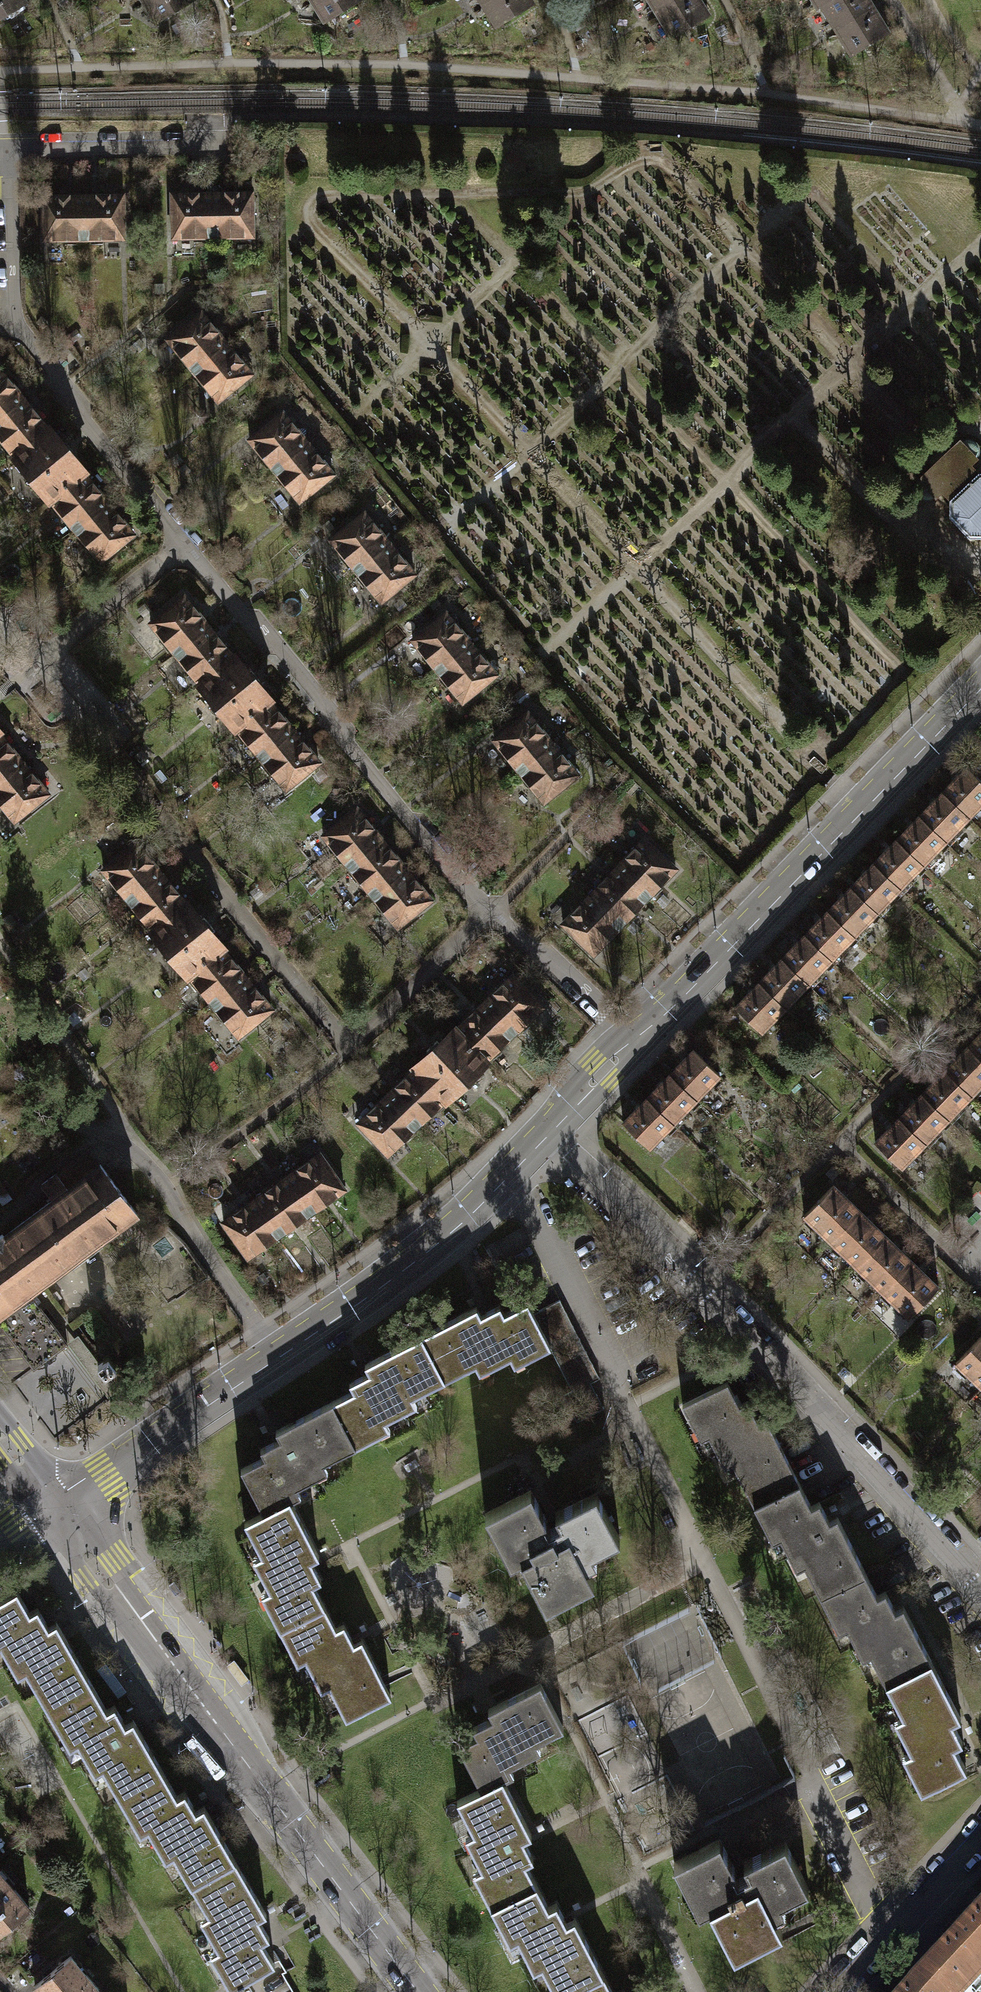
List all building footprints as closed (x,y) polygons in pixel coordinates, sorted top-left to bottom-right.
[(26,4),(24,0),(0,0),(0,20),(26,4)] [(142,0),(156,23),(193,1),(192,0),(142,0)] [(324,22),(361,0),(311,0),(324,22)] [(482,5),(496,27),(533,4),(531,0),(490,0),(482,5)] [(677,0),(648,0),(656,13),(677,0)] [(656,13),(672,38),(708,15),(699,0),(677,0),(656,13)] [(817,8),(821,6),(830,0),(812,0),(817,8)] [(873,8),(868,0),(830,0),(821,6),(836,30),(873,8)] [(873,8),(836,30),(851,56),(888,33),(873,8)] [(173,238),(212,237),(212,193),(172,194),(173,238)] [(251,193),(212,193),(212,237),(252,236),(251,193)] [(123,195),(83,196),(84,239),(123,238),(123,195)] [(44,240),(84,239),(83,196),(43,197),(44,240)] [(167,340),(193,370),(226,343),(201,312),(167,340)] [(251,374),(226,343),(193,370),(218,401),(251,374)] [(23,399),(0,371),(0,418),(23,399)] [(23,399),(0,418),(0,438),(15,456),(48,429),(23,399)] [(249,440),(274,471),(308,443),(283,413),(249,440)] [(49,502),(50,501),(83,474),(85,472),(71,456),(74,453),(65,442),(62,444),(49,428),(48,429),(15,456),(12,457),(49,502)] [(919,479),(920,481),(916,485),(916,491),(918,496),(924,500),(930,500),(935,497),(936,498),(943,491),(952,501),(951,516),(969,535),(980,536),(980,475),(979,475),(970,465),(977,459),(976,458),(979,453),(979,447),(976,442),(971,439),(966,439),(960,442),(960,441),(919,479)] [(333,474),(308,443),(274,471),(300,502),(333,474)] [(50,501),(75,531),(108,504),(83,474),(50,501)] [(133,534),(108,504),(75,531),(100,561),(133,534)] [(331,540),(356,571),(390,544),(364,513),(331,540)] [(415,574),(390,544),(356,571),(381,602),(415,574)] [(150,624),(175,655),(209,627),(183,596),(150,624)] [(412,640),(438,671),(471,644),(446,613),(412,640)] [(233,657),(209,627),(175,655),(200,684),(233,657)] [(496,674),(471,644),(438,671),(463,702),(496,674)] [(235,730),(237,729),(270,702),(272,700),(258,683),(261,681),(251,670),(248,672),(235,656),(233,657),(200,684),(198,686),(235,730)] [(237,729),(261,758),(294,731),(270,702),(237,729)] [(494,740),(519,771),(552,743),(528,713),(494,740)] [(319,761),(294,731),(261,758),(286,789),(319,761)] [(23,762),(0,735),(0,781),(23,762)] [(578,774),(552,743),(519,771),(544,802),(576,775),(578,774)] [(23,762),(0,781),(0,802),(15,820),(48,793),(23,762)] [(942,792),(969,818),(980,805),(980,782),(966,768),(942,792)] [(946,842),(969,818),(942,792),(933,801),(919,816),(946,842)] [(323,835),(348,866),(382,839),(357,808),(323,835)] [(923,865),(946,842),(919,816),(911,825),(896,839),(923,865)] [(644,838),(617,867),(648,897),(676,868),(644,838)] [(348,866),(373,896),(406,868),(382,839),(348,866)] [(888,848),(873,863),(900,889),(923,865),(896,839),(888,848)] [(103,870),(128,901),(162,873),(137,842),(103,870)] [(877,913),(900,889),(873,863),(864,873),(851,887),(877,913)] [(617,867),(590,895),(622,925),(648,897),(617,867)] [(431,899),(406,868),(373,896),(398,927),(431,899)] [(187,903),(162,873),(128,901),(153,931),(187,903)] [(842,896),(828,911),(854,937),(877,913),(851,887),(842,896)] [(594,953),(622,925),(590,895),(563,923),(594,953)] [(188,977),(189,976),(223,948),(224,947),(210,930),(213,927),(204,916),(201,918),(188,902),(187,903),(153,931),(151,932),(188,977)] [(831,960),(854,937),(828,911),(819,919),(804,935),(831,960)] [(796,944),(782,958),(808,984),(831,960),(804,935),(796,944)] [(189,976),(213,1005),(247,977),(223,948),(189,976)] [(786,1007),(808,984),(782,958),(772,968),(759,981),(786,1007)] [(513,975),(485,1002),(514,1033),(543,1006),(513,975)] [(272,1008),(247,977),(213,1005),(238,1036),(272,1008)] [(762,1032),(786,1007),(759,981),(750,991),(735,1006),(762,1032)] [(487,1060),(514,1033),(485,1002),(457,1029),(487,1060)] [(488,1061),(487,1060),(457,1029),(455,1027),(439,1042),(437,1040),(426,1050),(428,1052),(413,1067),(415,1069),(444,1100),(446,1101),(488,1061)] [(968,1046),(980,1058),(980,1033),(968,1046)] [(980,1085),(980,1058),(968,1046),(945,1070),(971,1095),(980,1085)] [(694,1049),(670,1074),(696,1099),(720,1075),(694,1049)] [(415,1069),(387,1095),(416,1126),(444,1100),(415,1069)] [(945,1070),(922,1093),(948,1119),(971,1095),(945,1070)] [(670,1074),(647,1097),(673,1123),(696,1099),(670,1074)] [(926,1142),(948,1119),(922,1093),(899,1117),(926,1142)] [(388,1154),(416,1126),(387,1095),(358,1123),(388,1154)] [(649,1147),(673,1123),(647,1097),(623,1122),(649,1147)] [(902,1167),(926,1142),(899,1117),(875,1141),(902,1167)] [(53,1199),(36,1212),(51,1231),(44,1236),(50,1245),(42,1251),(59,1273),(137,1213),(100,1164),(96,1167),(84,1152),(42,1184),(53,1199)] [(320,1153),(287,1176),(312,1211),(345,1188),(320,1153)] [(287,1176),(256,1198),(281,1233),(312,1211),(287,1176)] [(804,1215),(830,1240),(860,1210),(834,1185),(804,1215)] [(248,1256),(281,1233),(256,1198),(223,1221),(248,1256)] [(886,1235),(860,1210),(830,1240),(856,1266),(886,1235)] [(59,1273),(42,1251),(50,1245),(44,1236),(51,1231),(36,1212),(4,1236),(2,1234),(0,1235),(0,1317),(30,1294),(59,1273)] [(856,1266),(882,1291),(912,1260),(886,1235),(856,1266)] [(939,1286),(912,1260),(882,1291),(909,1317),(939,1286)] [(30,1294),(0,1317),(0,1325),(34,1369),(68,1344),(30,1294)] [(560,1300),(534,1313),(550,1346),(549,1346),(572,1390),(564,1395),(578,1422),(605,1409),(591,1383),(600,1378),(560,1300)] [(477,1307),(421,1336),(444,1380),(486,1358),(491,1367),(521,1351),(525,1359),(549,1346),(550,1346),(534,1313),(527,1301),(504,1313),(500,1305),(481,1315),(477,1307)] [(78,1334),(67,1342),(108,1397),(119,1388),(107,1373),(106,1374),(98,1364),(100,1363),(78,1334)] [(402,1402),(444,1380),(421,1336),(365,1364),(369,1372),(350,1382),(354,1390),(331,1402),(354,1447),(379,1434),(374,1426),(406,1410),(402,1402)] [(980,1386),(980,1336),(955,1362),(980,1386)] [(100,1363),(98,1364),(106,1374),(107,1373),(117,1366),(109,1356),(100,1363)] [(728,1453),(755,1506),(800,1483),(766,1416),(758,1420),(748,1401),(740,1405),(728,1382),(683,1405),(696,1430),(704,1426),(720,1457),(728,1453)] [(312,1468),(354,1447),(331,1402),(276,1431),(280,1438),(260,1448),(265,1457),(241,1469),(263,1512),(264,1513),(290,1499),(286,1492),(317,1476),(312,1468)] [(811,1506),(800,1483),(755,1506),(767,1530),(776,1526),(791,1558),(800,1553),(821,1595),(865,1573),(837,1517),(829,1521),(819,1502),(811,1506)] [(530,1490),(485,1513),(506,1553),(517,1548),(542,1596),(553,1591),(557,1599),(593,1580),(581,1557),(619,1537),(596,1492),(556,1513),(560,1522),(550,1527),(530,1490)] [(267,1604),(280,1628),(324,1605),(312,1583),(320,1579),(312,1564),(310,1559),(318,1555),(290,1499),(264,1513),(263,1512),(245,1521),(267,1564),(259,1569),(275,1600),(267,1604)] [(877,1595),(865,1573),(821,1595),(833,1620),(841,1616),(857,1647),(865,1643),(887,1685),(931,1662),(903,1606),(895,1610),(885,1591),(877,1595)] [(51,1713),(94,1688),(55,1622),(48,1627),(46,1623),(37,1607),(29,1612),(16,1590),(0,1599),(0,1643),(13,1665),(20,1661),(51,1713)] [(336,1628),(324,1605),(280,1628),(293,1653),(300,1650),(316,1680),(324,1676),(346,1719),(391,1696),(362,1639),(354,1644),(352,1640),(344,1624),(336,1628)] [(960,1718),(931,1662),(887,1685),(908,1727),(900,1731),(916,1762),(908,1766),(921,1792),(966,1769),(954,1745),(962,1741),(952,1722),(960,1718)] [(481,1788),(482,1789),(502,1778),(499,1771),(529,1755),(525,1747),(563,1728),(540,1683),(488,1710),(492,1717),(473,1727),(477,1735),(459,1745),(481,1788)] [(106,1709),(94,1688),(51,1713),(64,1737),(72,1732),(89,1763),(97,1758),(120,1799),(164,1774),(142,1737),(132,1720),(129,1722),(125,1724),(114,1705),(106,1709)] [(164,1775),(164,1774),(120,1799),(134,1822),(142,1818),(160,1848),(167,1844),(191,1885),(234,1860),(203,1806),(197,1809),(195,1810),(184,1791),(177,1796),(164,1775)] [(479,1882),(491,1907),(536,1884),(525,1862),(533,1858),(523,1838),(531,1834),(502,1778),(482,1789),(481,1788),(457,1800),(479,1842),(471,1847),(487,1878),(479,1882)] [(782,1928),(770,1906),(808,1886),(785,1841),(744,1862),(749,1872),(739,1877),(719,1839),(674,1862),(696,1902),(706,1897),(731,1945),(741,1940),(745,1948),(782,1928)] [(266,1914),(234,1860),(191,1885),(215,1926),(207,1930),(224,1960),(217,1965),(231,1989),(274,1964),(261,1942),(269,1937),(258,1919),(266,1914)] [(0,1871),(0,1931),(30,1906),(0,1871)] [(555,1991),(566,1991),(603,1973),(574,1918),(566,1922),(556,1902),(548,1906),(536,1884),(491,1907),(504,1931),(512,1927),(528,1958),(536,1954),(555,1991)] [(920,1978),(935,1991),(979,1991),(980,1990),(980,1914),(961,1935),(920,1978)] [(35,1985),(41,1991),(102,1991),(71,1955),(35,1985)] [(603,1973),(566,1991),(613,1991),(603,1973)] [(920,1978),(907,1991),(935,1991),(920,1978)]
